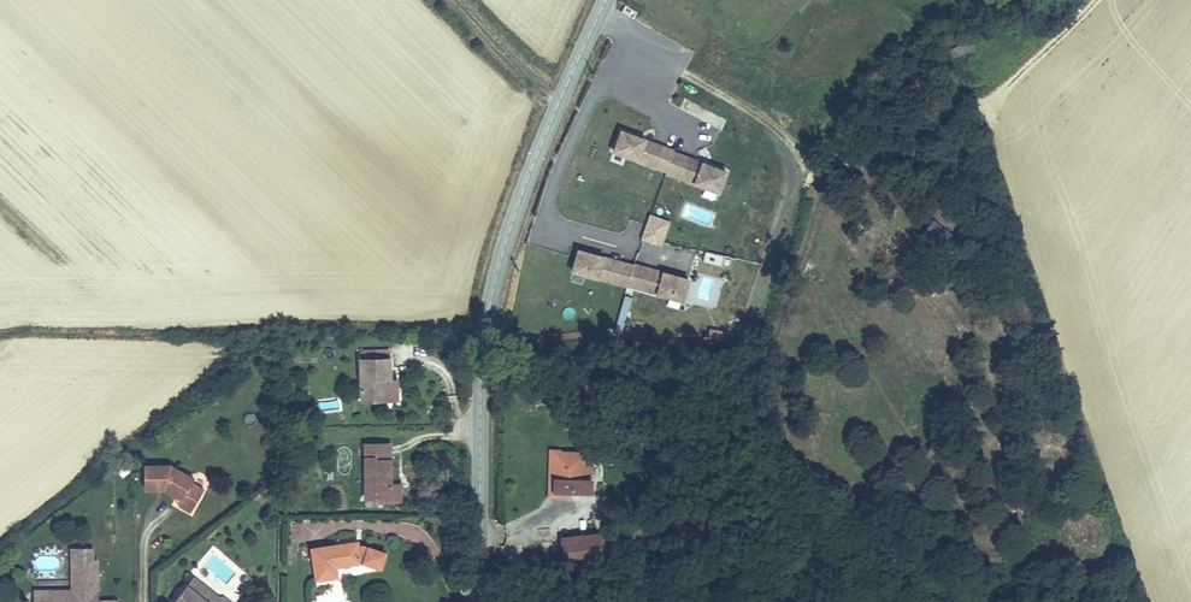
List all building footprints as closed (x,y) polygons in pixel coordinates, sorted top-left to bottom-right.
[(609,159),(722,192),(729,167),(616,134),(609,159)] [(649,215),(640,241),(662,248),(670,222),(649,215)] [(569,278),(685,302),(691,277),(574,252),(569,278)] [(623,333),(630,298),(622,296),(615,331),(623,333)] [(709,330),(707,339),(727,343),(729,334),(709,330)] [(358,404),(382,405),(384,382),(389,382),(390,363),(360,362),(358,404)] [(560,393),(553,398),(550,399),(553,404),(563,397),(560,393)] [(562,416),(571,410),(563,397),(553,404),(562,416)] [(367,507),(393,507),(394,489),(384,489),(386,445),(361,443),(359,501),(368,502),(367,507)] [(548,489),(564,491),(566,484),(579,485),(582,448),(560,449),(560,445),(551,445),(548,489)] [(168,476),(152,476),(152,492),(163,492),(178,501),(175,507),(189,514),(201,494),(188,486),(190,482),(171,471),(168,476)] [(558,553),(594,550),(593,530),(557,532),(558,553)] [(302,549),(306,580),(327,578),(326,567),(351,564),(353,564),(370,570),(375,556),(353,548),(349,548),(348,543),(330,545),(331,549),(324,550),(323,546),(302,549)] [(92,561),(72,561),(71,593),(50,593),(49,601),(92,601),(92,561)] [(186,590),(176,601),(199,601),(186,590)]
